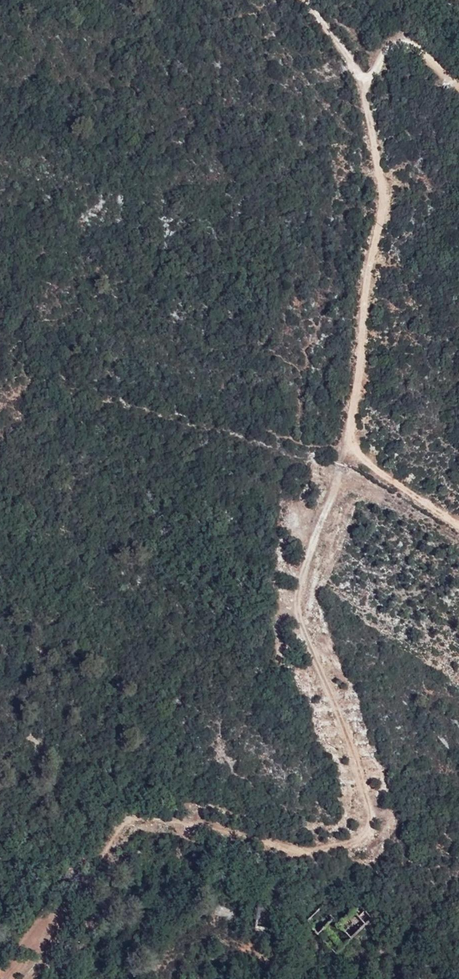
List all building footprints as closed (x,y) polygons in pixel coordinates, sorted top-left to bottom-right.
[(377,935),(362,920),(357,926),(371,941),(377,935)] [(326,922),(311,938),(311,939),(316,945),(332,928),(326,922)] [(357,926),(349,934),(363,949),(371,941),(357,926)] [(349,934),(344,941),(357,955),(363,949),(349,934)] [(339,953),(331,961),(336,966),(333,968),(337,974),(348,963),(339,953)]
